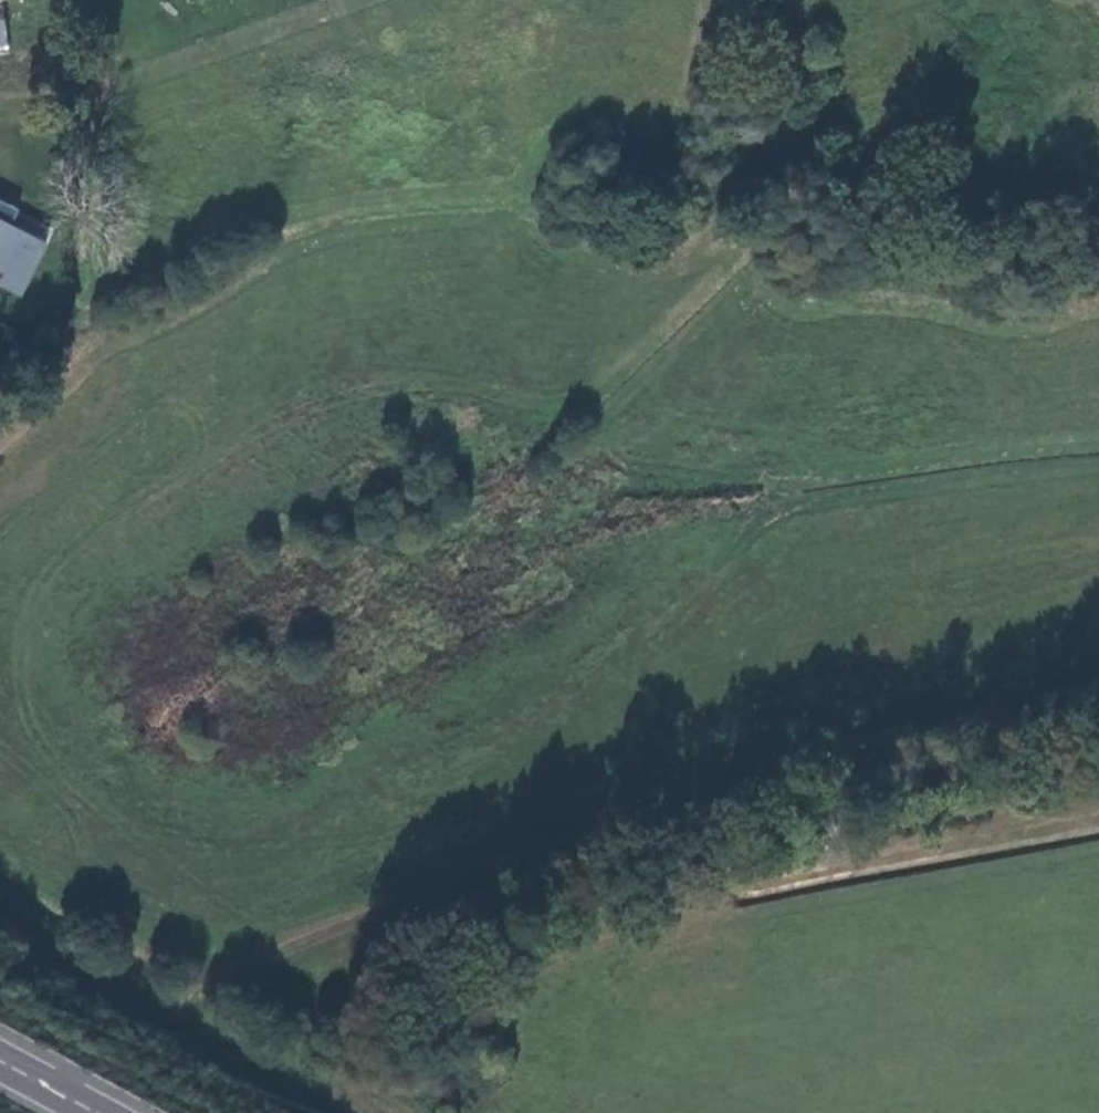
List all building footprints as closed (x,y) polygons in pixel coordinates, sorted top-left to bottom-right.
[(54,227),(0,201),(0,283),(23,294),(54,227)]
